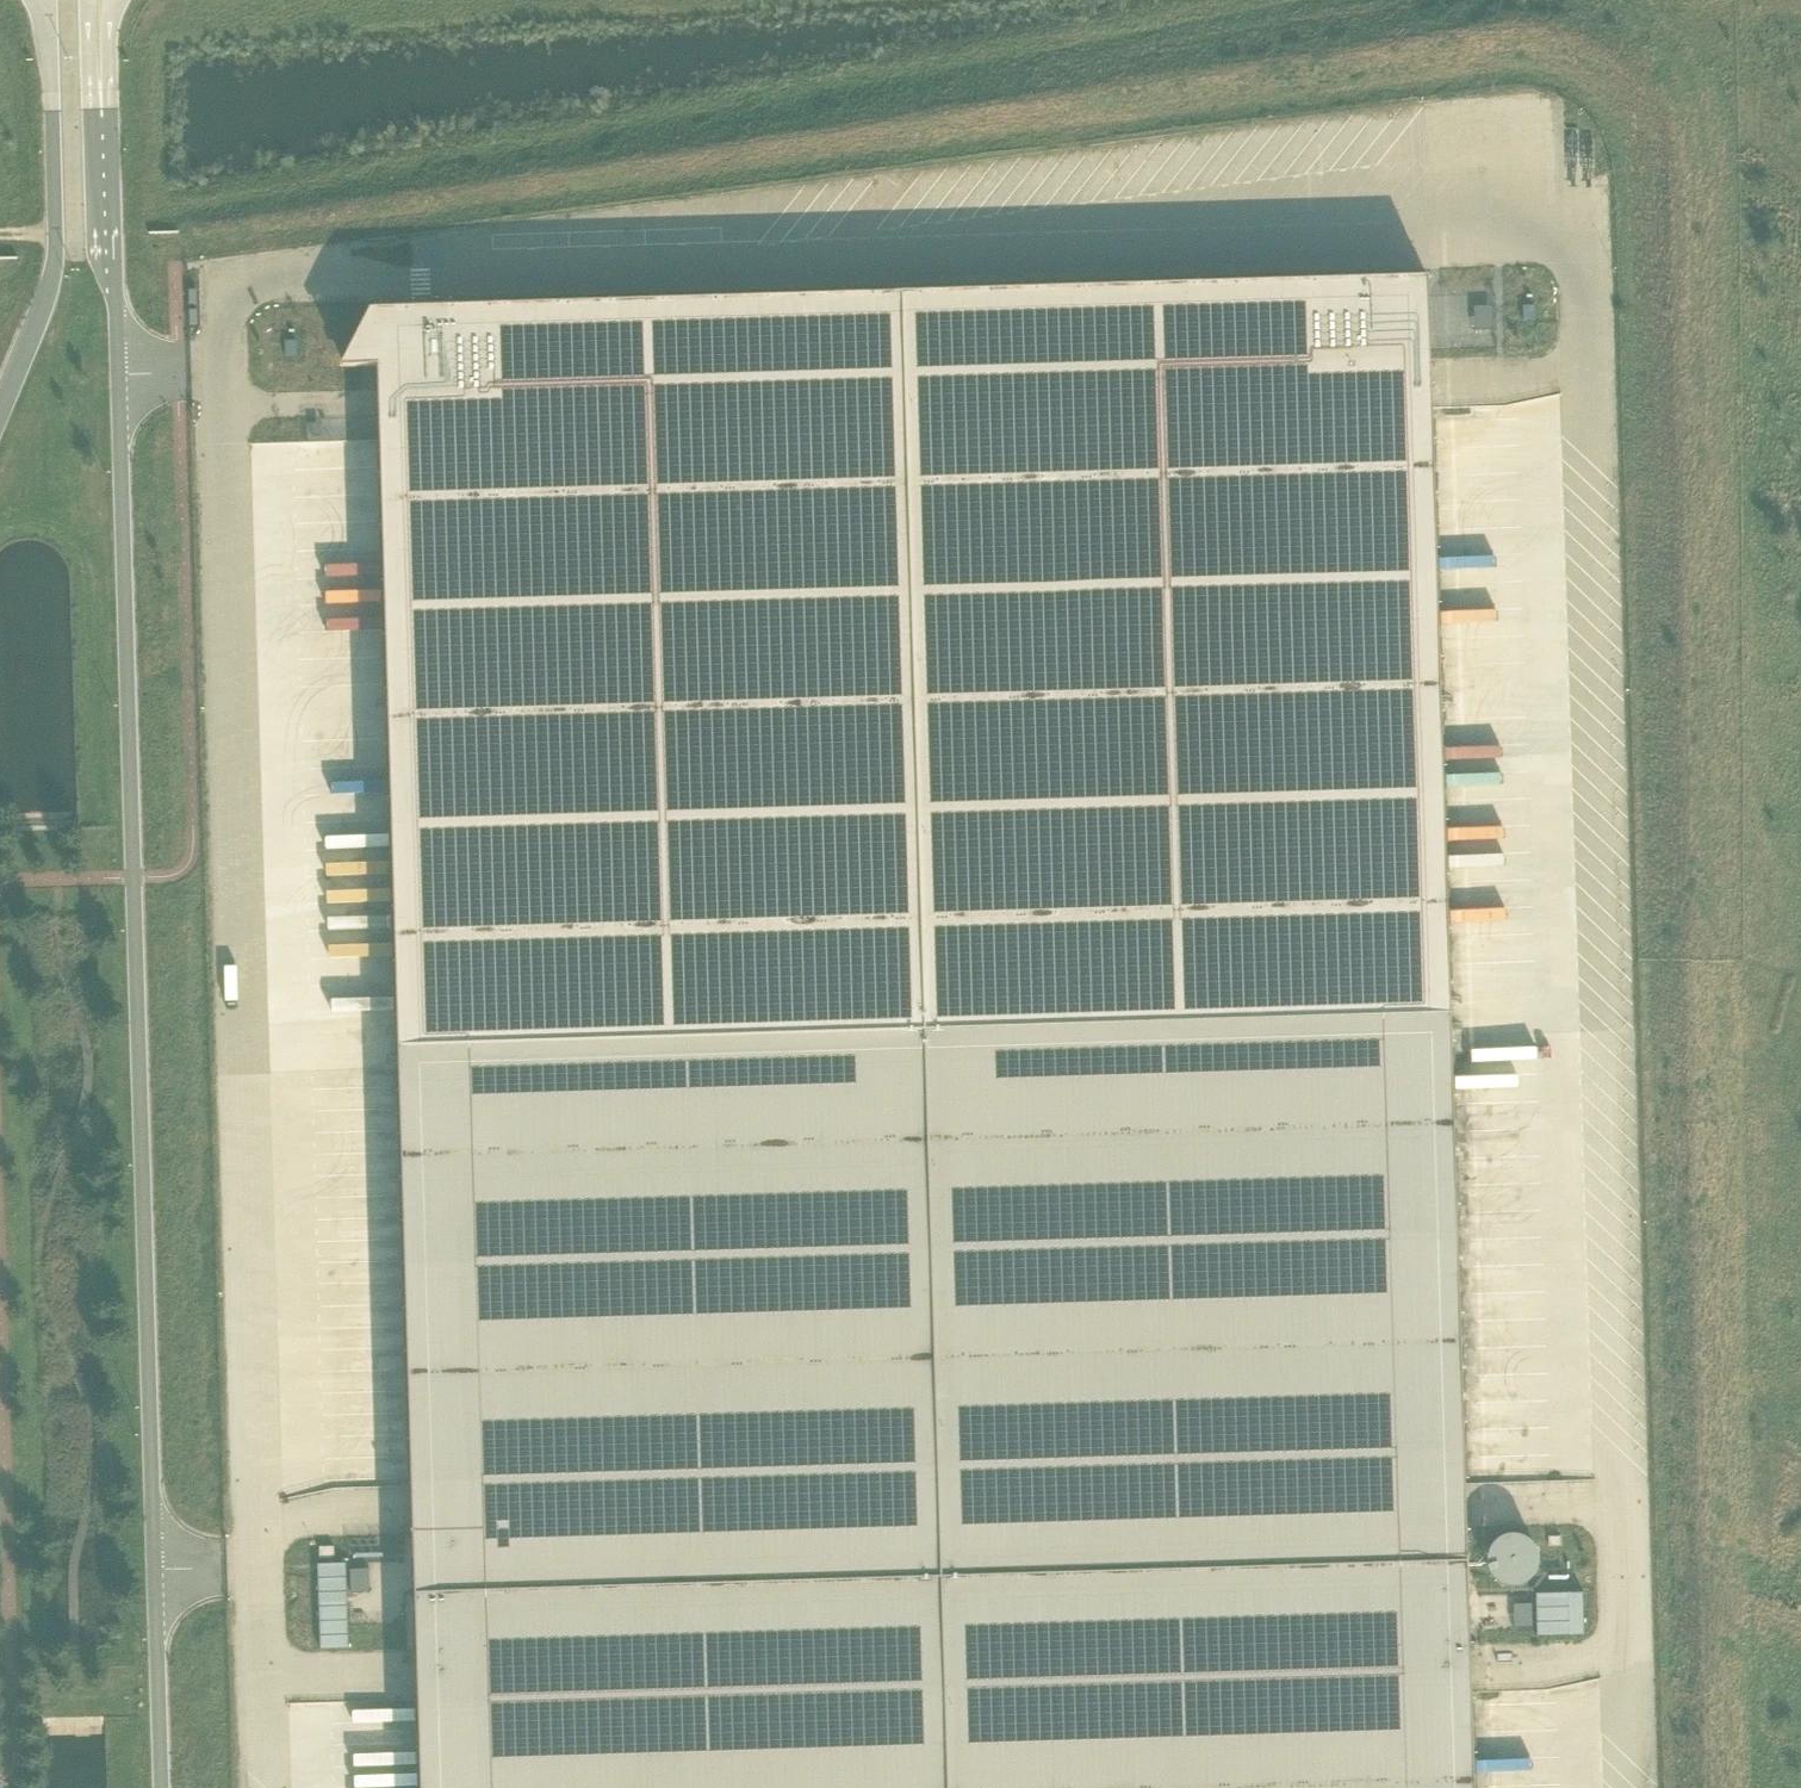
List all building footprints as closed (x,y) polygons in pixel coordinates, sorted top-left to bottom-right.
[(1468,1560),(1468,1559),(1428,275),(369,309),(339,368),(377,365),(416,1590),(416,1591),(421,1787),(1474,1787),(1468,1560)] [(1516,1592),(1550,1563),(1519,1527),(1485,1556),(1516,1592)] [(319,1606),(347,1605),(346,1562),(318,1563),(319,1606)] [(1584,1590),(1536,1591),(1537,1603),(1515,1603),(1516,1626),(1537,1626),(1537,1633),(1585,1632),(1584,1590)]
